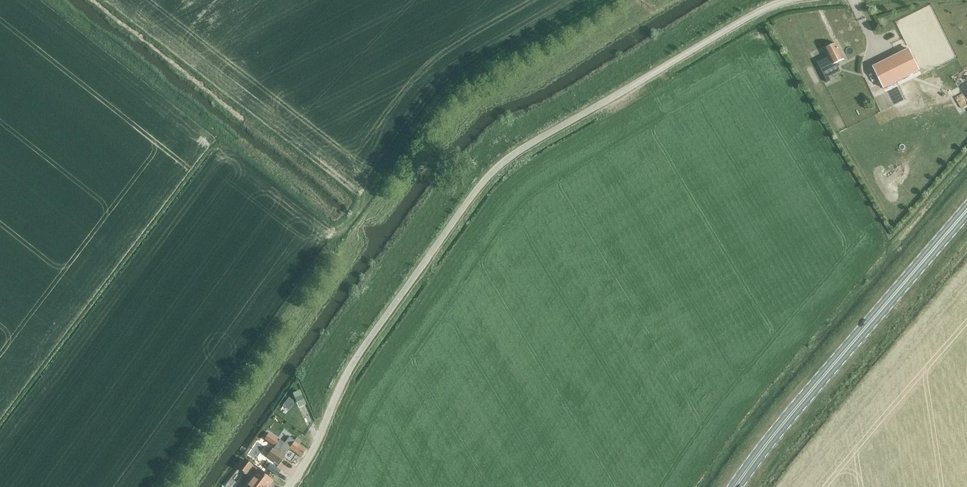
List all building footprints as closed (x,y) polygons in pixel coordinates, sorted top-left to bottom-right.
[(820,71),(842,60),(834,43),(823,48),(827,57),(816,62),(820,71)] [(909,48),(872,66),(883,88),(920,71),(909,48)] [(882,89),(871,95),(879,111),(891,105),(882,89)] [(289,397),(283,404),(289,409),(295,401),(289,397)] [(301,457),(306,450),(299,444),(301,441),(297,437),(294,441),(289,437),(284,443),(280,439),(279,441),(268,433),(264,439),(275,446),(273,449),(272,448),(267,456),(279,464),(284,456),(289,448),(301,457)] [(237,468),(246,474),(252,465),(244,459),(237,468)] [(270,463),(267,468),(277,475),(280,470),(270,463)] [(243,486),(268,486),(272,481),(257,469),(243,486)]
